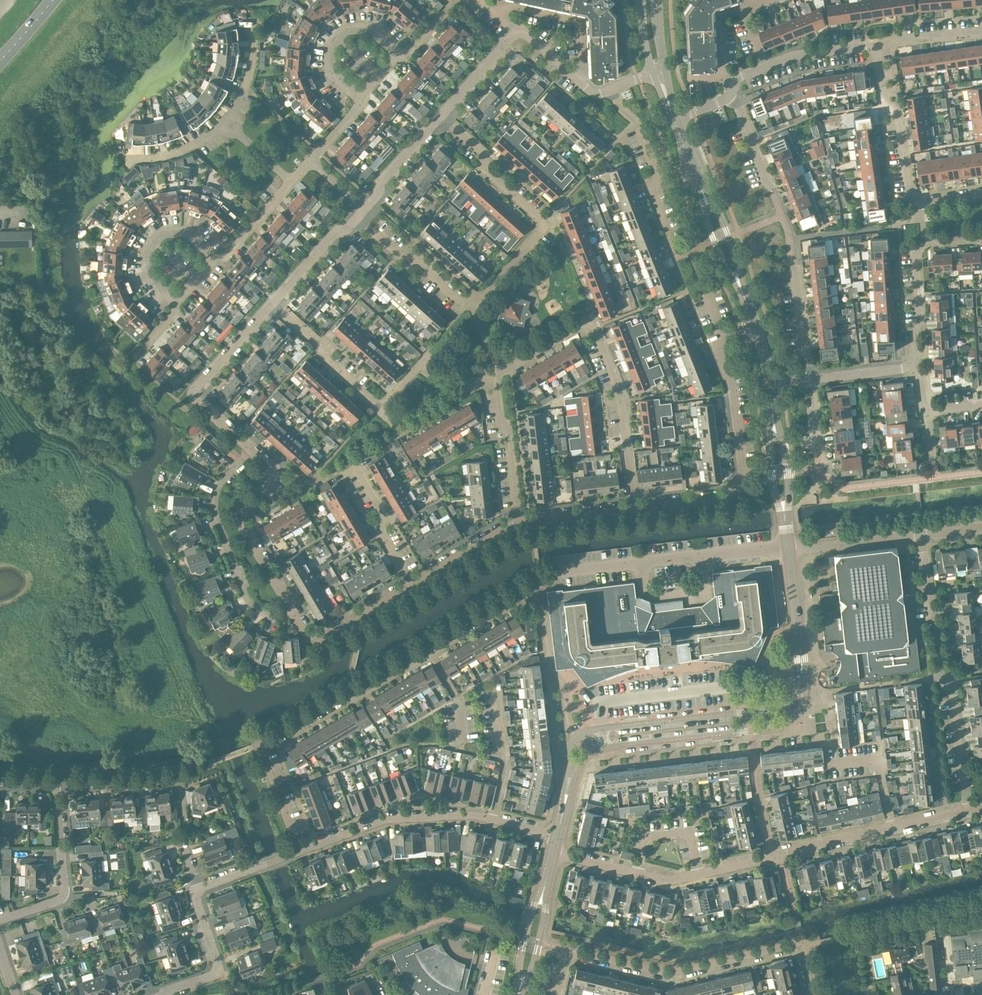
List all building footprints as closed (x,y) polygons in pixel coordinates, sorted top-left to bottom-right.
[(319,0),(317,0),(310,5),(306,10),(319,23),(321,20),(324,18),(328,23),(333,20),(319,0)] [(337,0),(319,0),(333,20),(338,16),(335,11),(338,9),(340,8),(337,0)] [(352,0),(337,0),(340,8),(343,7),(347,6),(348,12),(354,11),(352,0)] [(366,0),(352,0),(354,11),(360,10),(359,4),(363,3),(366,3),(366,0)] [(380,0),(366,0),(366,3),(369,4),(372,5),(371,10),(377,12),(380,0)] [(397,0),(380,0),(377,12),(383,14),(385,8),(388,9),(391,11),(397,0)] [(414,5),(409,0),(397,0),(391,11),(393,12),(396,14),(392,19),(397,23),(414,5)] [(589,0),(575,0),(574,8),(586,11),(589,0)] [(604,0),(589,0),(586,11),(589,13),(604,0)] [(589,13),(591,16),(613,15),(606,6),(614,0),(604,0),(589,13)] [(701,0),(691,0),(694,2),(688,11),(710,10),(712,8),(701,0)] [(839,0),(836,0),(837,4),(828,6),(830,23),(842,21),(839,0)] [(850,3),(841,4),(841,0),(839,0),(842,21),(852,20),(850,3)] [(860,0),(858,0),(858,1),(850,3),(852,20),(863,18),(860,0)] [(871,0),(867,0),(863,1),(863,0),(860,0),(863,18),(874,16),(871,0)] [(882,0),(871,0),(874,16),(884,15),(882,0)] [(893,0),(882,0),(884,15),(895,13),(893,0)] [(904,0),(893,0),(895,13),(906,12),(904,0)] [(915,0),(904,0),(906,12),(917,10),(915,0)] [(931,0),(920,0),(921,10),(932,9),(931,0)] [(942,0),(931,0),(932,9),(943,8),(942,0)] [(809,2),(807,3),(817,28),(827,24),(821,8),(812,12),(809,2)] [(817,28),(807,3),(805,4),(808,13),(800,16),(806,32),(817,28)] [(421,11),(414,5),(397,23),(402,28),(406,23),(412,29),(425,15),(421,12),(421,11)] [(317,25),(319,23),(306,10),(301,16),(296,24),(317,37),(321,31),(315,28),(317,25)] [(711,23),(710,10),(688,11),(688,24),(711,23)] [(806,32),(800,16),(792,20),(789,10),(787,11),(797,36),(806,32)] [(797,36),(787,11),(785,12),(788,21),(780,24),(787,40),(797,36)] [(614,33),(613,15),(591,16),(592,34),(614,33)] [(787,40),(780,24),(772,27),(768,18),(766,19),(776,44),(787,40)] [(776,44),(766,19),(764,20),(768,29),(760,32),(766,48),(776,44)] [(216,31),(218,42),(238,41),(238,31),(237,31),(237,27),(235,21),(215,26),(216,31)] [(458,44),(468,33),(458,23),(454,27),(451,24),(444,31),(458,44)] [(712,38),(711,23),(688,24),(689,39),(712,38)] [(317,37),(296,24),(291,33),(289,40),(306,45),(307,42),(309,39),(314,42),(317,37)] [(448,55),(458,44),(444,31),(437,39),(441,42),(438,46),(448,55)] [(615,48),(614,33),(592,34),(592,49),(615,48)] [(712,55),(712,38),(689,39),(690,56),(712,55)] [(306,48),(306,45),(289,40),(287,47),(286,57),(311,59),(311,52),(305,52),(306,48)] [(239,51),(238,41),(218,42),(217,52),(238,53),(238,51),(239,51)] [(980,63),(978,45),(968,47),(970,64),(980,63)] [(438,66),(448,55),(438,46),(434,50),(431,46),(424,54),(438,66)] [(970,64),(968,47),(957,48),(959,66),(970,64)] [(615,62),(615,48),(592,49),(593,63),(615,62)] [(959,66),(957,48),(945,50),(947,67),(959,66)] [(947,67),(945,50),(935,51),(937,69),(947,67)] [(937,69),(935,51),(924,53),(926,71),(937,69)] [(236,66),(238,56),(238,53),(217,52),(217,62),(236,66)] [(926,71),(924,53),(913,55),(916,72),(926,71)] [(428,78),(438,66),(424,54),(417,61),(421,65),(418,68),(428,78)] [(713,70),(712,55),(690,56),(690,71),(713,70)] [(916,72),(913,55),(902,56),(904,74),(916,72)] [(311,65),(311,59),(286,57),(285,67),(286,67),(287,74),(305,71),(304,68),(305,65),(311,65)] [(233,76),(236,66),(217,62),(213,72),(211,76),(230,84),(232,79),(233,76)] [(616,74),(615,62),(593,63),(594,75),(616,74)] [(519,87),(529,75),(519,66),(515,70),(512,67),(505,74),(519,87)] [(418,89),(428,78),(418,68),(414,72),(411,69),(404,76),(418,89)] [(865,70),(854,72),(857,89),(863,88),(864,91),(869,90),(868,87),(872,86),(870,78),(866,78),(865,70)] [(305,74),(305,71),(287,74),(288,81),(292,91),(315,81),(312,75),(307,78),(305,74)] [(857,89),(854,72),(844,73),(847,90),(857,89)] [(847,90),(844,73),(834,75),(837,92),(837,96),(847,94),(847,90)] [(509,98),(519,87),(505,74),(498,82),(502,85),(499,89),(509,98)] [(837,92),(834,75),(824,76),(827,93),(837,92)] [(228,90),(230,84),(211,76),(209,80),(204,90),(221,101),(227,93),(226,93),(228,90)] [(418,89),(404,76),(397,84),(401,87),(397,91),(408,100),(418,89)] [(827,93),(824,76),(814,78),(816,95),(827,93)] [(816,95),(814,78),(802,80),(806,96),(816,95)] [(806,96),(802,80),(791,84),(797,100),(806,96)] [(317,87),(315,81),(292,91),(295,99),(292,101),(291,106),(294,110),(315,95),(313,93),(312,89),(317,87)] [(525,98),(531,104),(545,88),(539,82),(525,98)] [(797,100),(791,84),(781,88),(787,104),(797,100)] [(968,89),(970,99),(981,97),(981,87),(968,89)] [(787,104),(781,88),(772,91),(778,107),(787,104)] [(499,109),(509,98),(499,89),(495,92),(491,89),(485,97),(499,109)] [(221,101),(204,90),(198,98),(213,111),(215,109),(215,110),(221,101)] [(398,111),(408,100),(397,91),(394,94),(390,91),(384,98),(398,111)] [(778,107),(772,91),(762,95),(768,111),(778,107)] [(543,113),(556,99),(547,92),(535,106),(543,113)] [(312,119),(328,100),(323,96),(319,100),(316,98),(315,95),(294,110),(297,114),(300,114),(304,112),(312,119)] [(768,111),(762,95),(752,99),(755,107),(752,108),(755,116),(768,111)] [(927,106),(925,95),(908,98),(910,109),(927,106)] [(489,120),(499,109),(485,97),(478,104),(482,107),(478,111),(489,120)] [(970,99),(971,110),(981,109),(981,97),(970,99)] [(213,111),(198,98),(191,105),(204,120),(211,114),(213,111)] [(388,122),(398,111),(384,98),(377,106),(381,109),(377,113),(388,122)] [(551,121),(564,106),(556,99),(543,113),(551,121)] [(333,104),(328,100),(312,119),(309,121),(309,122),(309,124),(310,125),(317,132),(319,132),(320,131),(335,115),(329,109),(333,104)] [(204,120),(191,105),(182,111),(186,117),(182,120),(188,131),(193,128),(196,127),(204,120)] [(559,128),(572,114),(564,106),(551,121),(559,128)] [(929,117),(927,106),(910,109),(911,120),(929,117)] [(971,110),(973,120),(981,119),(981,109),(971,110)] [(867,116),(866,110),(854,112),(856,128),(873,126),(872,115),(867,116)] [(489,120),(478,111),(475,115),(471,111),(464,119),(478,132),(489,120)] [(378,133),(388,122),(377,113),(374,117),(370,113),(364,121),(378,133)] [(567,135),(580,121),(572,114),(559,128),(567,135)] [(188,131),(182,120),(177,122),(174,115),(164,120),(170,139),(180,136),(183,134),(188,131)] [(930,127),(929,117),(911,120),(913,130),(930,127)] [(973,120),(974,131),(981,130),(981,119),(973,120)] [(170,139),(164,120),(154,122),(158,142),(161,142),(170,139)] [(368,145),(378,133),(364,121),(357,128),(360,132),(357,135),(368,145)] [(575,142),(588,128),(580,121),(567,135),(575,142)] [(145,144),(144,124),(134,123),(129,122),(126,143),(132,144),(135,144),(145,144)] [(158,142),(154,122),(144,124),(145,144),(155,143),(158,142)] [(397,138),(401,133),(389,124),(385,129),(397,138)] [(499,129),(503,132),(508,127),(504,124),(499,129)] [(502,153),(523,130),(518,126),(511,135),(506,131),(493,145),(502,153)] [(858,138),(875,136),(873,126),(856,128),(858,138)] [(932,137),(930,127),(913,130),(914,140),(932,137)] [(583,150),(596,135),(588,128),(575,142),(583,150)] [(794,144),(788,129),(771,135),(774,141),(769,142),(773,152),(789,146),(794,144)] [(511,161),(524,146),(520,143),(527,135),(523,130),(502,153),(511,161)] [(358,156),(368,145),(357,135),(354,139),(350,136),(344,143),(358,156)] [(604,143),(596,135),(583,150),(591,157),(604,143)] [(876,146),(875,136),(858,138),(854,139),(855,149),(876,146)] [(933,146),(932,137),(914,140),(915,149),(933,146)] [(519,169),(540,146),(535,142),(528,150),(524,146),(511,161),(519,169)] [(351,163),(358,156),(344,143),(337,151),(340,154),(337,158),(347,167),(344,170),(350,175),(356,168),(351,163)] [(826,154),(823,144),(819,145),(815,146),(818,156),(826,154)] [(977,153),(975,144),(973,145),(978,175),(981,175),(981,152),(977,153)] [(978,175),(973,145),(971,145),(972,154),(963,155),(966,177),(978,175)] [(528,176),(541,162),(537,158),(544,150),(540,146),(519,169),(528,176)] [(777,162),(793,155),(789,146),(773,152),(777,162)] [(878,156),(876,146),(855,149),(857,159),(878,156)] [(443,172),(453,160),(439,148),(432,155),(436,159),(432,162),(443,172)] [(955,179),(950,148),(948,148),(950,157),(941,159),(944,181),(955,179)] [(966,177),(963,155),(954,156),(953,148),(950,148),(955,179),(966,177)] [(616,153),(611,149),(605,156),(609,160),(616,153)] [(933,182),(928,151),(926,152),(927,160),(917,162),(919,169),(917,170),(918,177),(920,176),(921,184),(933,182)] [(944,181),(941,159),(931,160),(930,151),(928,151),(933,182),(944,181)] [(797,165),(793,155),(777,162),(781,171),(797,165)] [(878,156),(857,159),(856,159),(857,170),(862,169),(880,166),(878,156)] [(536,184),(557,161),(552,157),(544,165),(541,162),(528,176),(536,184)] [(545,191),(558,177),(554,173),(561,165),(557,161),(536,184),(545,191)] [(144,176),(162,171),(160,162),(142,167),(144,176)] [(433,183),(443,172),(432,162),(429,166),(425,163),(419,170),(433,183)] [(608,171),(612,181),(628,175),(624,165),(608,171)] [(800,174),(797,165),(781,171),(784,181),(800,174)] [(195,178),(194,166),(186,166),(187,178),(195,178)] [(881,176),(880,166),(862,169),(864,179),(881,176)] [(135,167),(129,173),(133,177),(139,172),(135,167)] [(423,194),(433,183),(419,170),(412,178),(415,181),(412,185),(423,194)] [(553,199),(574,177),(569,172),(561,180),(558,177),(545,191),(553,199)] [(788,190),(808,182),(805,173),(800,174),(784,181),(788,190)] [(456,205),(477,182),(468,174),(455,188),(459,192),(452,200),(456,205)] [(631,184),(628,175),(612,181),(616,191),(631,184)] [(883,186),(881,176),(864,179),(865,189),(883,186)] [(472,204),(485,189),(477,182),(456,205),(461,209),(468,200),(472,204)] [(809,182),(808,182),(788,190),(792,200),(813,191),(809,182)] [(635,194),(631,184),(616,191),(620,201),(635,194)] [(413,205),(423,194),(412,185),(409,188),(405,185),(398,192),(413,205)] [(884,197),(883,186),(865,189),(867,199),(884,197)] [(183,207),(184,189),(177,189),(177,188),(167,190),(171,214),(177,213),(176,208),(180,207),(183,207)] [(194,216),(201,192),(191,189),(184,189),(183,207),(186,207),(189,208),(188,214),(194,216)] [(473,220),(494,197),(485,189),(472,204),(476,207),(469,216),(473,220)] [(171,214),(167,190),(157,191),(157,192),(150,195),(157,211),(160,210),(164,210),(165,216),(171,214)] [(323,203),(308,190),(305,194),(301,190),(294,198),(313,215),(323,203)] [(796,209),(816,201),(813,191),(792,200),(796,209)] [(208,214),(216,198),(210,195),(201,192),(194,216),(200,218),(202,212),(205,213),(208,214)] [(402,217),(413,205),(398,192),(392,200),(395,203),(392,207),(402,217)] [(639,204),(635,194),(620,201),(624,210),(639,204)] [(157,211),(150,195),(144,197),(143,197),(135,203),(150,223),(155,219),(151,215),(154,213),(157,211)] [(489,219),(502,204),(494,197),(473,220),(478,224),(485,216),(489,219)] [(886,207),(884,197),(867,199),(869,209),(886,207)] [(214,227),(230,208),(223,202),(216,198),(208,214),(210,216),(213,218),(209,223),(214,227)] [(313,215),(294,198),(288,205),(291,209),(288,212),(299,222),(309,212),(313,215)] [(820,211),(816,201),(796,209),(799,219),(820,211)] [(150,223),(135,203),(127,209),(122,214),(136,226),(138,224),(141,222),(144,227),(150,223)] [(490,235),(511,212),(502,204),(489,219),(493,222),(486,231),(490,235)] [(643,214),(639,204),(624,210),(627,220),(643,214)] [(576,206),(560,212),(564,222),(580,216),(576,206)] [(888,221),(886,207),(869,209),(870,220),(877,219),(878,223),(888,221)] [(238,215),(230,208),(214,227),(218,231),(222,227),(229,233),(242,219),(238,215)] [(825,224),(820,211),(799,219),(803,229),(811,226),(813,229),(825,224)] [(289,234),(299,222),(288,212),(285,216),(281,213),(274,220),(289,234)] [(506,234),(519,220),(511,212),(490,235),(495,239),(502,231),(506,234)] [(134,229),(136,226),(122,214),(118,219),(117,219),(112,228),(134,240),(137,235),(132,232),(134,229)] [(647,223),(643,214),(627,220),(631,229),(647,223)] [(584,226),(580,216),(564,222),(568,232),(584,226)] [(429,240),(441,226),(433,219),(420,233),(429,240)] [(289,234),(274,220),(267,228),(271,231),(268,235),(279,245),(289,234)] [(507,251),(528,228),(519,220),(506,234),(510,238),(503,246),(507,251)] [(635,239),(651,233),(647,223),(631,229),(635,239)] [(449,234),(441,226),(429,240),(437,248),(449,234)] [(572,241),(587,235),(584,226),(568,232),(572,241)] [(131,246),(134,240),(112,228),(108,237),(106,244),(123,249),(124,246),(126,243),(131,246)] [(32,231),(0,231),(0,247),(32,247),(32,231)] [(639,248),(654,242),(651,233),(635,239),(639,248)] [(889,248),(888,233),(878,234),(879,238),(872,238),(872,249),(889,248)] [(445,255),(457,241),(449,234),(437,248),(445,255)] [(269,256),(279,245),(268,235),(265,238),(261,235),(254,243),(269,256)] [(591,245),(587,235),(572,241),(576,251),(591,245)] [(809,246),(810,256),(827,254),(826,240),(817,241),(817,243),(817,245),(811,245),(809,246)] [(453,262),(465,248),(457,241),(445,255),(453,262)] [(642,257),(658,251),(654,242),(639,248),(642,257)] [(269,256),(254,243),(247,250),(251,254),(248,257),(259,267),(269,256)] [(369,261),(374,256),(360,243),(356,247),(352,244),(346,251),(360,264),(365,269),(371,262),(369,261)] [(122,252),(123,249),(106,244),(104,251),(103,251),(103,261),(128,262),(128,256),(122,256),(122,252)] [(595,254),(591,245),(576,251),(579,260),(595,254)] [(473,255),(465,248),(453,262),(461,269),(473,255)] [(890,258),(889,248),(872,249),(868,249),(869,259),(873,259),(890,258)] [(360,264),(346,251),(339,259),(343,262),(339,266),(350,275),(360,264)] [(662,261),(658,251),(642,257),(646,267),(662,261)] [(973,269),(972,251),(963,252),(963,257),(958,257),(958,270),(959,275),(973,274),(973,269)] [(981,256),(981,251),(972,251),(973,269),(981,268),(981,256)] [(944,271),(943,253),(934,254),(934,259),(929,259),(929,272),(944,271)] [(958,270),(958,257),(953,258),(953,253),(943,253),(944,271),(958,270)] [(599,264),(595,254),(579,260),(583,270),(599,264)] [(829,264),(827,254),(810,256),(812,266),(829,264)] [(469,277),(481,263),(473,255),(461,269),(469,277)] [(249,278),(259,267),(248,257),(244,261),(241,257),(234,265),(249,278)] [(891,268),(890,258),(873,259),(874,269),(891,268)] [(128,262),(103,261),(98,261),(97,271),(103,271),(104,278),(122,275),(121,272),(121,268),(127,269),(128,262)] [(666,271),(662,261),(646,267),(650,277),(666,271)] [(490,270),(481,263),(469,277),(477,284),(490,270)] [(587,280),(603,274),(599,264),(583,270),(587,280)] [(830,274),(829,264),(812,266),(813,276),(830,274)] [(239,289),(249,278),(234,265),(227,272),(231,276),(228,279),(239,289)] [(350,275),(339,266),(336,269),(332,266),(326,273),(340,286),(350,275)] [(891,278),(891,268),(874,269),(868,270),(869,280),(874,280),(891,278)] [(384,290),(396,276),(388,269),(375,283),(384,290)] [(272,271),(268,275),(274,281),(279,276),(272,271)] [(669,281),(666,271),(650,277),(654,287),(669,281)] [(340,286),(326,273),(319,281),(323,284),(319,288),(330,297),(340,286)] [(607,284),(603,274),(587,280),(591,290),(607,284)] [(831,285),(830,274),(813,276),(814,287),(831,285)] [(108,294),(131,285),(129,279),(124,281),(122,278),(122,275),(104,278),(105,285),(108,294)] [(274,281),(268,275),(264,280),(270,286),(274,281)] [(520,287),(524,283),(515,275),(504,288),(510,293),(514,289),(516,291),(519,287),(520,287)] [(392,297),(404,283),(396,276),(384,290),(392,297)] [(892,289),(891,278),(874,280),(875,290),(892,289)] [(228,300),(239,289),(228,279),(224,283),(221,280),(214,287),(228,300)] [(673,290),(669,281),(654,287),(658,296),(673,290)] [(400,305),(412,291),(404,283),(392,297),(400,305)] [(610,293),(607,284),(591,290),(595,299),(610,293)] [(134,291),(131,285),(108,294),(112,304),(113,304),(117,309),(131,299),(130,297),(128,293),(134,291)] [(832,295),(831,285),(814,287),(815,297),(832,295)] [(228,300),(214,287),(207,295),(211,298),(208,302),(218,311),(228,300)] [(330,297),(319,288),(316,292),(312,288),(306,296),(320,308),(330,297)] [(893,299),(892,289),(875,290),(876,300),(893,299)] [(408,312),(421,298),(412,291),(400,305),(408,312)] [(512,296),(504,294),(502,301),(496,305),(500,312),(498,320),(523,326),(525,319),(532,315),(528,308),(530,300),(523,298),(519,292),(512,296)] [(599,309),(614,303),(610,293),(595,299),(599,309)] [(955,308),(954,293),(936,294),(936,299),(931,300),(932,309),(949,308),(955,308)] [(833,305),(832,295),(815,297),(816,307),(833,305)] [(309,320),(320,308),(306,296),(299,303),(302,307),(299,311),(309,320)] [(416,319),(429,305),(421,298),(408,312),(416,319)] [(123,327),(145,304),(140,299),(136,304),(133,301),(131,299),(117,309),(121,315),(116,321),(123,327)] [(894,309),(893,299),(876,300),(876,310),(894,309)] [(344,310),(348,306),(343,301),(339,306),(344,310)] [(666,317),(681,311),(677,301),(662,307),(666,317)] [(218,311),(208,302),(204,305),(201,302),(194,309),(208,322),(218,311)] [(618,312),(614,303),(599,309),(602,318),(618,312)] [(152,318),(146,312),(149,308),(145,304),(123,327),(131,334),(136,329),(140,332),(152,318)] [(424,326),(437,312),(429,305),(416,319),(424,326)] [(835,315),(833,305),(816,307),(818,317),(835,315)] [(955,308),(949,308),(932,309),(933,319),(938,318),(938,323),(950,323),(956,322),(955,308)] [(208,322),(194,309),(187,317),(191,320),(187,324),(198,334),(208,322)] [(894,319),(894,309),(876,310),(877,321),(894,319)] [(685,321),(681,311),(666,317),(670,327),(685,321)] [(445,320),(437,312),(424,326),(432,334),(445,320)] [(819,327),(836,325),(835,315),(818,317),(819,327)] [(333,330),(341,338),(354,324),(345,316),(333,330)] [(895,330),(894,319),(877,321),(878,331),(895,330)] [(616,338),(645,327),(643,321),(632,325),(630,320),(612,327),(616,338)] [(689,330),(685,321),(670,327),(674,336),(689,330)] [(228,333),(234,326),(230,322),(224,329),(228,333)] [(951,337),(950,323),(938,323),(938,328),(933,329),(934,338),(951,337)] [(198,334),(187,324),(184,328),(180,325),(174,332),(188,345),(198,334)] [(349,345),(362,331),(354,324),(341,338),(349,345)] [(837,336),(836,325),(819,327),(820,337),(837,336)] [(620,348),(639,341),(637,336),(647,332),(645,327),(616,338),(620,348)] [(283,349),(293,338),(283,329),(279,333),(275,329),(269,337),(283,349)] [(693,340),(689,330),(674,336),(677,346),(693,340)] [(896,340),(895,330),(878,331),(878,341),(896,340)] [(357,352),(370,338),(362,331),(349,345),(357,352)] [(178,356),(188,345),(174,332),(167,339),(171,343),(167,346),(178,356)] [(838,346),(837,336),(820,337),(821,348),(838,346)] [(214,348),(221,340),(217,337),(210,345),(214,348)] [(283,349),(269,337),(262,344),(266,348),(262,351),(273,361),(283,349)] [(952,351),(951,337),(934,338),(935,347),(940,347),(940,352),(958,351),(958,350),(952,351)] [(365,359),(378,345),(370,338),(357,352),(365,359)] [(697,350),(693,340),(677,346),(681,356),(697,350)] [(896,350),(896,340),(878,341),(879,356),(888,355),(888,351),(896,350)] [(625,359),(653,348),(651,342),(641,346),(639,341),(620,348),(625,359)] [(573,343),(564,348),(573,362),(582,357),(573,343)] [(214,348),(210,345),(205,350),(209,353),(214,348)] [(373,367),(386,353),(378,345),(365,359),(373,367)] [(168,367),(178,356),(167,346),(164,350),(160,347),(154,354),(168,367)] [(840,360),(838,346),(821,348),(822,358),(831,357),(831,361),(840,360)] [(573,362),(564,348),(556,353),(564,367),(573,362)] [(645,358),(656,354),(653,348),(625,359),(629,370),(647,362),(645,358)] [(700,359),(697,350),(681,356),(685,365),(700,359)] [(263,372),(273,361),(262,351),(259,355),(255,352),(249,359),(263,372)] [(959,365),(958,351),(940,352),(940,357),(935,357),(936,367),(959,365)] [(381,374),(394,360),(386,353),(373,367),(381,374)] [(564,367),(556,353),(547,358),(555,373),(564,367)] [(168,367),(154,354),(147,362),(150,365),(147,369),(157,379),(168,367)] [(196,368),(202,360),(198,357),(192,365),(196,368)] [(555,373),(547,358),(538,364),(546,378),(555,373)] [(253,383),(263,372),(249,359),(242,367),(246,370),(242,373),(253,383)] [(704,368),(700,359),(685,365),(689,374),(704,368)] [(301,382),(314,368),(306,360),(293,374),(301,382)] [(390,382),(402,367),(394,360),(381,374),(390,382)] [(633,380),(662,369),(659,363),(649,367),(647,362),(629,370),(633,380)] [(286,364),(282,368),(287,373),(291,368),(286,364)] [(546,378),(538,364),(529,369),(537,383),(546,378)] [(960,374),(959,365),(936,367),(936,376),(941,376),(942,381),(954,380),(954,375),(960,374)] [(322,375),(314,368),(301,382),(309,389),(322,375)] [(708,378),(704,368),(689,374),(692,384),(708,378)] [(537,383),(529,369),(520,374),(528,388),(537,383)] [(653,379),(664,375),(662,369),(633,380),(637,391),(656,384),(653,379)] [(253,383),(242,373),(239,377),(235,374),(229,381),(243,394),(253,383)] [(318,396),(330,382),(322,375),(309,389),(318,396)] [(712,387),(708,378),(692,384),(696,394),(712,387)] [(243,394),(229,381),(222,389),(226,392),(222,396),(232,406),(243,394)] [(883,384),(885,401),(905,399),(904,388),(905,388),(904,381),(883,384)] [(326,403),(338,389),(330,382),(318,396),(326,403)] [(830,397),(831,407),(852,405),(849,388),(828,390),(829,397),(830,397)] [(334,411),(346,396),(338,389),(326,403),(334,411)] [(596,406),(594,394),(564,398),(565,405),(576,403),(576,408),(596,406)] [(342,418),(354,404),(346,396),(334,411),(342,418)] [(671,408),(671,402),(660,404),(659,398),(640,400),(641,412),(671,408)] [(906,409),(905,399),(885,401),(887,418),(908,415),(907,408),(906,409)] [(259,429),(271,415),(268,412),(269,411),(269,409),(269,407),(269,406),(268,405),(267,403),(266,403),(261,407),(262,408),(250,422),(259,429)] [(712,403),(696,405),(697,416),(716,414),(715,409),(713,409),(712,403)] [(250,416),(257,408),(252,404),(245,412),(250,416)] [(363,411),(354,404),(342,418),(350,425),(363,411)] [(469,404),(459,410),(469,426),(479,420),(469,404)] [(853,422),(852,405),(831,407),(832,417),(832,424),(853,422)] [(597,417),(596,406),(576,408),(577,413),(566,415),(567,421),(597,417)] [(661,416),(672,415),(671,408),(641,412),(642,423),(662,421),(661,416)] [(469,426),(459,410),(450,415),(460,432),(469,426)] [(267,437),(279,422),(282,419),(274,412),(271,415),(259,429),(267,437)] [(545,423),(543,412),(527,414),(528,420),(525,420),(526,425),(545,423)] [(717,419),(716,414),(697,416),(699,427),(715,425),(714,419),(717,419)] [(460,432),(450,415),(441,421),(450,437),(460,432)] [(909,422),(908,415),(887,418),(889,435),(893,434),(909,431),(908,422),(909,422)] [(599,429),(597,417),(567,421),(567,427),(579,426),(579,431),(599,429)] [(450,437),(441,421),(432,426),(441,443),(450,437)] [(644,435),(674,431),(673,425),(662,426),(662,421),(642,423),(644,435)] [(980,421),(973,422),(976,443),(981,442),(981,421),(980,421)] [(275,444),(287,430),(279,422),(267,437),(275,444)] [(855,438),(853,422),(832,424),(833,431),(834,431),(835,441),(855,438)] [(976,443),(973,422),(964,423),(963,423),(956,424),(959,445),(976,443)] [(546,434),(545,423),(526,425),(526,430),(529,430),(530,436),(546,434)] [(959,445),(956,424),(947,425),(940,426),(942,447),(959,445)] [(715,430),(715,425),(699,427),(700,437),(719,435),(718,430),(715,430)] [(441,443),(432,426),(422,432),(432,448),(441,443)] [(600,440),(599,429),(579,431),(580,436),(569,437),(569,444),(600,440)] [(283,451),(295,437),(287,430),(275,444),(283,451)] [(664,439),(675,437),(674,431),(644,435),(645,447),(664,444),(664,439)] [(914,431),(909,431),(893,434),(895,451),(915,448),(914,438),(915,438),(914,431)] [(432,448),(422,432),(413,437),(423,454),(432,448)] [(339,445),(327,434),(323,439),(331,446),(332,445),(336,448),(339,445)] [(547,445),(546,434),(530,436),(530,441),(528,442),(528,447),(547,445)] [(719,440),(719,435),(700,437),(701,448),(717,446),(717,440),(719,440)] [(194,449),(197,451),(196,452),(196,453),(195,453),(195,454),(195,455),(195,456),(196,457),(196,458),(197,459),(198,460),(199,460),(200,460),(201,460),(202,460),(203,460),(204,459),(205,458),(211,465),(218,458),(220,459),(225,454),(206,437),(194,449)] [(291,458),(303,444),(295,437),(283,451),(291,458)] [(423,454),(413,437),(403,443),(413,459),(423,454)] [(857,455),(855,438),(835,441),(836,451),(836,458),(841,458),(857,455)] [(601,452),(600,440),(569,444),(570,450),(581,448),(582,454),(601,452)] [(312,451),(303,444),(291,458),(299,465),(312,451)] [(548,455),(547,445),(528,447),(529,452),(532,452),(532,457),(548,455)] [(718,452),(717,446),(701,448),(702,459),(721,456),(721,451),(718,452)] [(315,447),(312,451),(299,465),(307,473),(320,459),(315,454),(318,450),(315,447)] [(916,458),(915,448),(895,451),(897,468),(918,465),(917,458),(916,458)] [(384,454),(368,464),(374,473),(390,464),(384,454)] [(861,454),(857,455),(841,458),(842,467),(842,474),(864,472),(861,454)] [(550,466),(548,455),(532,457),(533,463),(530,463),(531,468),(550,466)] [(722,462),(721,456),(702,459),(704,469),(720,468),(719,462),(722,462)] [(467,462),(468,473),(487,471),(485,460),(467,462)] [(177,476),(180,478),(179,479),(179,480),(179,481),(179,482),(179,483),(180,484),(181,485),(182,486),(183,486),(184,486),(185,486),(186,486),(187,485),(188,485),(188,484),(189,483),(197,488),(201,479),(204,481),(207,474),(185,462),(177,476)] [(396,473),(390,464),(374,473),(379,483),(396,473)] [(682,481),(680,465),(669,466),(671,485),(676,484),(676,481),(682,481)] [(551,477),(550,466),(531,468),(531,473),(534,473),(535,479),(551,477)] [(671,485),(669,466),(658,467),(660,483),(666,483),(666,485),(671,485)] [(660,483),(658,467),(648,469),(650,487),(655,487),(655,484),(660,483)] [(721,473),(720,468),(704,469),(705,481),(724,478),(723,473),(721,473)] [(650,487),(648,469),(636,470),(638,486),(644,485),(645,488),(650,487)] [(488,482),(487,471),(468,473),(469,484),(488,482)] [(617,472),(606,474),(608,492),(613,492),(613,489),(619,488),(617,472)] [(401,482),(396,473),(379,483),(385,492),(401,482)] [(608,492),(606,474),(595,475),(597,491),(603,490),(603,493),(608,492)] [(597,491),(595,475),(584,476),(587,495),(592,494),(591,492),(597,491)] [(587,495),(584,476),(573,477),(575,494),(581,493),(582,495),(587,495)] [(552,488),(551,477),(535,479),(535,484),(533,485),(533,490),(552,488)] [(320,492),(326,502),(342,492),(337,482),(320,492)] [(407,492),(401,482),(385,492),(390,501),(407,492)] [(489,493),(488,482),(469,484),(471,495),(489,493)] [(553,499),(552,488),(533,490),(534,495),(537,494),(537,501),(553,499)] [(331,511),(348,501),(342,492),(326,502),(331,511)] [(412,501),(407,492),(390,501),(396,511),(412,501)] [(491,503),(489,493),(471,495),(472,506),(491,503)] [(172,511),(175,511),(175,512),(175,513),(176,514),(176,515),(177,516),(178,516),(179,517),(180,517),(181,517),(182,517),(183,517),(183,516),(184,516),(185,515),(185,514),(186,514),(186,513),(186,512),(192,513),(193,503),(198,503),(199,496),(173,494),(172,511)] [(337,520),(353,511),(348,501),(331,511),(337,520)] [(401,520),(418,511),(412,501),(396,511),(401,520)] [(311,520),(301,503),(292,509),(301,525),(311,520)] [(492,515),(491,503),(472,506),(467,506),(468,511),(472,511),(473,517),(492,515)] [(301,525),(292,509),(282,514),(292,531),(301,525)] [(359,520),(353,511),(337,520),(343,530),(359,520)] [(292,531),(282,514),(273,520),(283,536),(292,531)] [(460,533),(451,517),(441,523),(451,539),(460,533)] [(181,543),(184,542),(184,543),(185,544),(186,544),(186,545),(187,545),(188,546),(189,546),(190,546),(191,545),(192,545),(193,544),(193,543),(194,543),(194,542),(194,541),(195,540),(194,539),(194,538),(200,536),(197,527),(202,525),(199,518),(175,527),(181,543)] [(283,536),(273,520),(263,526),(273,542),(283,536)] [(364,529),(359,520),(343,530),(348,539),(364,529)] [(451,539),(441,523),(432,528),(441,545),(451,539)] [(441,545),(432,528),(422,534),(432,550),(441,545)] [(370,539),(364,529),(348,539),(354,549),(370,539)] [(432,550),(422,534),(413,539),(422,556),(432,550)] [(192,571),(194,570),(195,571),(196,572),(197,572),(197,573),(198,573),(199,573),(200,573),(201,573),(202,573),(203,572),(204,572),(204,571),(204,570),(205,569),(205,568),(205,567),(205,566),(210,564),(207,555),(212,553),(210,546),(186,555),(192,571)] [(920,671),(914,625),(911,594),(902,595),(897,547),(834,555),(838,593),(819,595),(823,643),(824,643),(825,649),(827,648),(828,649),(830,649),(831,649),(832,650),(834,651),(835,651),(836,652),(837,654),(838,655),(839,656),(839,657),(840,659),(840,660),(840,662),(840,663),(840,665),(840,666),(839,668),(839,669),(838,670),(837,671),(836,672),(835,673),(834,674),(832,675),(831,676),(829,676),(828,676),(829,682),(863,678),(863,680),(875,679),(874,676),(920,671)] [(977,548),(978,559),(972,559),(974,575),(981,574),(980,567),(981,567),(981,548),(977,548)] [(974,575),(972,559),(966,560),(965,550),(953,551),(955,570),(966,569),(967,576),(974,575)] [(306,561),(301,551),(284,561),(290,571),(306,561)] [(955,570),(953,551),(941,553),(942,563),(936,563),(938,579),(945,578),(945,577),(956,576),(955,570)] [(381,558),(372,564),(381,580),(391,574),(381,558)] [(295,580),(312,570),(306,561),(290,571),(295,580)] [(381,580),(372,564),(362,569),(372,585),(381,580)] [(774,609),(770,573),(773,573),(772,564),(767,564),(767,566),(712,573),(718,621),(714,622),(702,605),(683,608),(682,600),(650,603),(649,600),(639,597),(636,597),(634,582),(549,592),(557,661),(576,659),(592,680),(604,674),(615,670),(625,666),(636,663),(646,661),(653,660),(656,656),(657,663),(680,660),(679,653),(683,656),(689,656),(700,656),(711,656),(722,657),(733,659),(741,660),(742,657),(745,654),(747,653),(751,652),(755,653),(767,625),(765,611),(774,609)] [(372,585),(362,569),(353,575),(363,591),(372,585)] [(301,589),(317,580),(312,570),(295,580),(301,589)] [(202,599),(205,598),(206,599),(206,600),(207,600),(208,601),(209,601),(210,601),(211,601),(212,601),(213,600),(214,600),(214,599),(215,598),(215,597),(215,596),(215,595),(215,594),(221,592),(217,583),(223,581),(220,574),(196,583),(202,599)] [(363,591),(353,575),(343,580),(353,597),(363,591)] [(306,599),(323,589),(317,580),(301,589),(306,599)] [(312,608),(328,598),(323,589),(306,599),(312,608)] [(972,590),(954,592),(956,603),(961,602),(961,608),(974,606),(972,590)] [(334,608),(328,598),(312,608),(318,618),(334,608)] [(215,627),(217,626),(218,627),(218,628),(219,628),(220,629),(221,629),(222,629),(223,629),(224,629),(225,629),(226,628),(227,627),(227,626),(228,625),(228,624),(228,623),(227,622),(233,619),(229,610),(234,608),(230,601),(207,612),(215,627)] [(976,621),(974,606),(961,608),(962,613),(957,613),(958,623),(976,621)] [(536,639),(534,615),(521,615),(521,616),(523,634),(527,640),(536,639)] [(523,634),(521,616),(517,616),(507,622),(505,620),(515,639),(523,634)] [(515,639),(505,620),(496,626),(505,642),(513,637),(515,639)] [(978,636),(976,621),(958,623),(959,633),(964,632),(965,637),(978,636)] [(247,643),(246,643),(252,636),(246,629),(248,627),(242,622),(224,640),(236,652),(239,650),(239,651),(240,651),(241,652),(242,652),(243,652),(244,652),(245,651),(246,651),(246,650),(247,650),(247,649),(247,648),(248,647),(248,646),(247,645),(247,644),(247,643)] [(505,642),(496,626),(486,631),(496,647),(505,642)] [(227,637),(233,631),(229,627),(224,633),(227,637)] [(496,647),(486,631),(477,637),(487,653),(496,647)] [(273,651),(272,651),(275,642),(266,639),(267,637),(260,634),(251,658),(268,664),(269,661),(270,661),(271,661),(272,661),(273,661),(273,660),(274,660),(275,659),(275,658),(276,657),(276,656),(276,655),(275,654),(275,653),(274,652),(273,651)] [(300,647),(299,647),(298,638),(289,639),(288,636),(281,637),(284,662),(300,660),(300,658),(301,657),(302,657),(303,657),(303,656),(304,655),(305,654),(305,653),(305,652),(305,651),(305,650),(304,649),(303,648),(302,647),(301,647),(300,647)] [(979,650),(978,636),(965,637),(966,642),(960,643),(962,652),(979,650)] [(487,653),(477,637),(467,642),(477,658),(487,653)] [(477,658),(467,642),(458,648),(468,664),(477,658)] [(468,664),(458,648),(449,653),(460,671),(459,669),(468,664)] [(981,666),(979,650),(962,652),(963,662),(968,662),(968,668),(981,666)] [(460,671),(449,653),(448,654),(449,656),(440,661),(450,677),(460,671)] [(523,677),(540,675),(538,656),(528,657),(521,661),(523,677)] [(432,666),(423,672),(432,688),(442,682),(432,666)] [(432,688),(423,672),(422,669),(412,675),(421,691),(430,687),(431,689),(432,688)] [(421,691),(412,675),(402,681),(412,697),(421,691)] [(542,685),(540,675),(523,677),(524,687),(542,685)] [(970,679),(971,685),(966,686),(967,695),(981,693),(981,678),(970,679)] [(412,697),(402,681),(393,686),(402,703),(412,697)] [(923,694),(921,683),(903,685),(905,696),(923,694)] [(543,695),(542,685),(524,687),(525,697),(543,695)] [(402,703),(393,686),(383,692),(393,708),(402,703)] [(871,700),(876,699),(874,689),(866,690),(868,700),(871,700)] [(854,702),(852,691),(835,693),(836,704),(854,702)] [(393,708),(383,692),(374,698),(375,700),(384,716),(386,715),(385,713),(393,708)] [(967,695),(968,705),(973,704),(973,710),(981,709),(981,693),(967,695)] [(906,707),(924,705),(923,694),(905,696),(906,707)] [(544,705),(543,695),(525,697),(522,698),(524,708),(526,708),(544,705)] [(384,716),(375,700),(366,705),(375,721),(384,716)] [(860,712),(858,701),(854,702),(836,704),(837,714),(855,712),(860,712)] [(545,716),(544,705),(526,708),(524,708),(525,718),(527,718),(545,716)] [(925,716),(924,705),(906,707),(907,718),(925,716)] [(373,723),(364,706),(354,712),(353,710),(363,728),(373,723)] [(973,710),(974,715),(969,716),(970,725),(981,724),(981,709),(973,710)] [(363,728),(353,710),(343,716),(353,732),(361,727),(362,729),(363,728)] [(856,722),(855,712),(837,714),(838,724),(856,722)] [(353,732),(343,716),(334,721),(343,738),(353,732)] [(529,728),(547,726),(545,716),(527,718),(529,728)] [(926,726),(925,716),(907,718),(908,729),(926,726)] [(343,738),(334,721),(324,727),(334,743),(343,738)] [(857,732),(856,722),(838,724),(839,734),(857,732)] [(970,725),(971,735),(976,734),(977,739),(981,739),(981,724),(970,725)] [(548,736),(547,726),(529,728),(530,738),(548,736)] [(928,737),(926,726),(908,729),(910,739),(928,737)] [(334,743),(324,727),(315,732),(325,749),(334,743)] [(325,749),(315,732),(306,738),(315,754),(325,749)] [(859,743),(857,732),(839,734),(841,745),(859,743)] [(549,746),(548,736),(530,738),(531,748),(549,746)] [(929,748),(928,737),(910,739),(911,750),(929,748)] [(315,754),(306,738),(297,743),(307,761),(308,761),(307,759),(315,754)] [(977,739),(978,745),(973,745),(974,756),(981,755),(981,739),(977,739)] [(307,761),(297,743),(296,744),(297,746),(288,751),(297,767),(307,761)] [(550,756),(549,746),(531,748),(532,758),(550,756)] [(822,747),(821,747),(811,748),(813,766),(824,764),(822,747)] [(813,766),(811,748),(801,750),(803,767),(813,766)] [(930,759),(929,748),(911,750),(912,761),(930,759)] [(803,767),(801,750),(791,751),(793,768),(803,767)] [(793,768),(791,751),(781,752),(783,769),(793,768)] [(783,769),(781,752),(771,753),(773,771),(783,769)] [(773,771),(771,753),(760,755),(762,772),(773,771)] [(552,770),(550,756),(532,758),(534,769),(552,770)] [(749,774),(747,756),(736,757),(738,775),(749,774)] [(738,775),(736,757),(726,758),(728,776),(729,782),(739,781),(738,775)] [(728,776),(726,758),(716,760),(718,778),(728,776)] [(932,770),(930,759),(912,761),(914,771),(929,770),(932,770)] [(718,778),(716,760),(706,761),(708,779),(718,778)] [(708,779),(706,761),(696,762),(698,780),(708,779)] [(696,762),(686,763),(688,781),(698,780),(696,762)] [(688,781),(686,763),(675,765),(677,782),(688,781)] [(677,782),(675,765),(665,766),(667,784),(677,782)] [(667,784),(665,766),(655,767),(657,785),(667,784)] [(657,785),(655,767),(645,768),(647,786),(657,785)] [(647,786),(645,768),(635,769),(637,787),(647,786)] [(435,792),(440,772),(428,769),(424,790),(435,792)] [(552,770),(534,769),(531,778),(549,783),(552,770)] [(637,787),(635,769),(625,771),(627,789),(637,787)] [(419,789),(412,770),(401,774),(408,793),(419,789)] [(931,781),(929,770),(914,771),(911,772),(912,783),(931,781)] [(627,789),(625,771),(614,772),(616,790),(627,789)] [(446,795),(451,775),(440,772),(435,792),(446,795)] [(616,790),(614,772),(604,773),(606,791),(616,790)] [(606,791),(604,773),(593,774),(595,783),(591,784),(589,793),(595,792),(606,791)] [(408,793),(401,774),(391,778),(398,797),(408,793)] [(458,797),(462,777),(451,775),(446,795),(458,797)] [(469,800),(474,780),(462,777),(458,797),(469,800)] [(398,797),(391,778),(379,782),(386,801),(398,797)] [(546,793),(549,783),(531,778),(529,788),(546,793)] [(322,790),(318,779),(300,786),(304,796),(322,790)] [(480,803),(485,782),(474,780),(469,800),(480,803)] [(931,781),(912,783),(907,783),(909,794),(914,794),(932,791),(931,781)] [(386,801),(379,782),(369,786),(376,805),(386,801)] [(492,805),(496,785),(485,782),(480,803),(492,805)] [(203,810),(217,805),(215,800),(216,799),(216,797),(217,795),(215,792),(212,790),(209,783),(195,788),(197,793),(191,795),(193,812),(202,814),(203,810)] [(376,805),(369,786),(357,790),(365,809),(376,805)] [(544,802),(546,793),(529,788),(526,798),(544,802)] [(326,800),(322,790),(304,796),(308,807),(326,800)] [(365,809),(357,790),(346,794),(354,814),(365,809)] [(933,803),(932,791),(914,794),(915,805),(933,803)] [(169,792),(157,793),(159,814),(170,813),(171,820),(177,819),(176,806),(170,807),(169,792)] [(790,803),(788,792),(770,796),(773,807),(790,803)] [(160,823),(159,814),(157,793),(146,794),(147,809),(141,809),(142,822),(149,822),(150,824),(160,823)] [(142,822),(141,809),(135,810),(134,795),(122,797),(124,817),(125,824),(126,824),(131,825),(135,823),(142,822)] [(873,818),(869,800),(868,796),(857,798),(858,803),(862,820),(873,818)] [(124,817),(122,797),(110,798),(112,812),(106,813),(107,826),(114,825),(113,818),(124,817)] [(541,813),(544,802),(526,798),(524,809),(541,813)] [(884,815),(880,798),(869,800),(873,818),(884,815)] [(99,799),(87,800),(89,821),(100,820),(101,826),(107,826),(106,813),(100,813),(99,799)] [(89,826),(89,821),(87,800),(75,801),(77,815),(72,816),(73,827),(89,826)] [(330,811),(326,800),(308,807),(312,817),(330,811)] [(749,812),(747,801),(724,806),(726,817),(732,816),(749,812)] [(28,823),(28,802),(17,803),(17,812),(5,812),(5,832),(11,832),(11,830),(17,830),(17,828),(21,828),(21,823),(28,823)] [(40,802),(28,802),(28,823),(39,823),(39,830),(46,830),(46,817),(40,817),(40,802)] [(608,809),(608,807),(587,802),(585,808),(607,813),(608,809)] [(793,813),(790,803),(773,807),(775,817),(793,813)] [(862,820),(858,803),(848,805),(852,823),(862,820)] [(852,823),(848,805),(837,808),(841,825),(852,823)] [(619,817),(618,807),(613,808),(613,811),(608,809),(607,813),(619,817)] [(841,825),(837,808),(826,810),(830,828),(841,825)] [(830,828),(826,810),(815,813),(819,830),(830,828)] [(334,821),(330,811),(312,817),(316,828),(322,826),(329,823),(334,821)] [(582,821),(599,826),(602,815),(585,811),(582,821)] [(752,823),(749,812),(732,816),(734,827),(752,823)] [(795,824),(793,813),(775,817),(777,828),(795,824)] [(604,827),(599,826),(582,821),(579,831),(597,836),(602,837),(604,827)] [(754,833),(752,823),(734,827),(737,837),(754,833)] [(797,835),(795,824),(777,828),(780,839),(797,835)] [(972,827),(973,836),(978,853),(981,852),(981,825),(972,827)] [(460,848),(461,834),(455,834),(455,829),(443,830),(444,849),(460,848)] [(978,853),(973,836),(968,837),(966,829),(954,831),(958,850),(959,853),(970,851),(974,854),(978,853)] [(444,849),(443,830),(431,831),(432,835),(425,836),(426,850),(444,849)] [(476,852),(480,833),(469,830),(468,835),(461,834),(460,848),(476,852)] [(426,850),(425,836),(419,836),(419,831),(407,832),(408,851),(426,850)] [(594,846),(597,836),(579,831),(577,842),(594,846)] [(958,850),(954,831),(943,834),(943,837),(937,839),(938,844),(942,861),(946,860),(949,856),(948,853),(958,850)] [(408,851),(407,832),(395,833),(396,837),(389,838),(392,852),(408,851)] [(493,856),(496,842),(491,841),(492,836),(480,833),(476,852),(493,856)] [(757,844),(754,833),(737,837),(739,848),(757,844)] [(392,852),(389,838),(384,840),(382,835),(371,840),(378,858),(392,852)] [(208,866),(229,858),(226,850),(228,849),(223,837),(203,844),(206,851),(203,852),(208,866)] [(510,863),(513,849),(508,848),(509,840),(497,837),(496,842),(493,856),(492,859),(510,863)] [(942,861),(938,844),(937,839),(931,840),(931,837),(919,839),(923,858),(934,856),(934,859),(939,862),(942,861)] [(923,858),(919,839),(907,842),(909,850),(903,852),(907,869),(911,868),(913,864),(913,861),(923,858)] [(378,858),(371,840),(360,844),(361,848),(356,850),(361,864),(378,858)] [(515,841),(513,849),(510,863),(528,867),(533,849),(526,847),(527,844),(515,841)] [(907,869),(903,852),(897,853),(895,845),(884,847),(888,866),(899,864),(899,867),(904,870),(907,869)] [(888,866),(884,847),(872,850),(874,858),(868,859),(872,877),(876,876),(878,872),(878,869),(888,866)] [(361,864),(356,850),(350,853),(348,848),(337,852),(344,870),(361,864)] [(145,853),(147,860),(148,859),(152,869),(171,863),(168,852),(160,855),(158,849),(145,853)] [(124,850),(116,851),(118,868),(126,868),(124,850)] [(621,850),(620,856),(633,859),(634,853),(621,850)] [(872,877),(868,859),(867,851),(855,854),(855,857),(850,858),(854,877),(859,876),(864,879),(872,877)] [(344,870),(337,852),(326,856),(328,861),(322,863),(327,876),(344,870)] [(81,862),(82,873),(102,871),(101,860),(107,860),(106,853),(92,855),(92,861),(81,862)] [(854,877),(850,858),(849,855),(837,858),(838,861),(832,862),(836,881),(842,880),(847,883),(855,881),(854,877)] [(35,857),(20,857),(20,864),(26,864),(26,875),(46,875),(46,863),(35,863),(35,857)] [(328,879),(327,876),(322,863),(321,858),(309,863),(310,865),(304,868),(311,886),(328,879)] [(836,881),(832,862),(832,859),(819,862),(820,865),(815,866),(819,885),(824,884),(829,887),(837,885),(836,881)] [(175,874),(171,863),(152,869),(155,880),(153,881),(155,887),(169,882),(167,877),(175,874)] [(819,885),(815,866),(814,863),(802,866),(802,869),(796,870),(800,889),(807,888),(812,891),(820,889),(819,885)] [(103,882),(102,871),(82,873),(83,885),(94,884),(95,890),(109,889),(109,882),(103,882)] [(776,894),(772,873),(765,875),(765,874),(753,877),(755,885),(758,899),(759,904),(771,902),(770,896),(776,894)] [(3,897),(11,897),(11,874),(2,874),(3,897)] [(583,898),(587,884),(588,877),(576,874),(574,881),(568,880),(565,894),(583,898)] [(46,887),(46,875),(26,875),(26,886),(19,886),(19,898),(35,893),(34,887),(46,887)] [(600,903),(604,889),(606,881),(594,878),(592,886),(587,884),(583,898),(600,903)] [(758,899),(755,885),(749,886),(748,878),(735,881),(737,889),(740,903),(758,899)] [(740,903),(737,889),(732,890),(730,882),(718,885),(719,890),(722,904),(723,907),(740,903)] [(618,907),(622,893),(623,886),(611,883),(609,890),(604,889),(600,903),(618,907)] [(722,904),(719,890),(714,891),(712,886),(701,889),(705,908),(706,914),(723,910),(723,907),(722,904)] [(636,908),(640,894),(641,890),(629,887),(627,894),(622,893),(618,907),(636,911),(636,908)] [(705,908),(701,889),(689,892),(690,896),(684,898),(687,912),(694,910),(695,916),(706,914),(705,908)] [(232,920),(248,913),(245,904),(241,906),(238,898),(238,897),(239,896),(238,891),(236,890),(213,899),(219,915),(227,912),(227,914),(230,913),(232,920)] [(653,913),(658,894),(646,891),(645,896),(640,894),(636,908),(653,913)] [(156,902),(159,912),(179,906),(176,895),(168,898),(166,892),(152,896),(154,903),(156,902)] [(671,917),(675,903),(668,901),(670,897),(658,894),(653,913),(671,917)] [(119,904),(108,908),(114,927),(125,924),(125,926),(132,923),(127,910),(121,912),(119,904)] [(183,917),(179,906),(159,912),(163,923),(161,924),(163,930),(177,925),(175,920),(183,917)] [(114,927),(108,908),(97,911),(99,919),(94,921),(98,934),(105,932),(104,931),(114,927)] [(98,934),(94,921),(88,922),(86,915),(75,918),(81,938),(91,935),(92,936),(98,934)] [(231,948),(251,940),(250,938),(253,937),(249,928),(257,925),(253,915),(233,922),(236,930),(226,933),(231,948)] [(81,938),(75,918),(64,922),(66,930),(60,931),(65,945),(71,943),(70,941),(81,938)] [(967,928),(968,934),(950,936),(955,977),(972,975),(973,981),(981,980),(981,926),(967,928)] [(20,955),(44,947),(39,930),(25,935),(27,940),(16,944),(20,955)] [(176,941),(174,936),(160,940),(163,946),(164,946),(168,956),(187,950),(184,939),(176,941)] [(260,943),(263,951),(277,945),(274,938),(260,943)] [(470,968),(459,965),(459,964),(457,963),(455,962),(453,961),(451,960),(451,961),(449,959),(447,958),(446,957),(444,955),(443,953),(441,952),(440,950),(439,948),(438,946),(437,944),(430,947),(430,946),(423,949),(419,941),(392,953),(395,961),(398,967),(401,973),(397,976),(401,981),(405,979),(410,985),(415,990),(421,994),(467,994),(469,987),(466,987),(470,968)] [(925,960),(928,960),(929,974),(939,972),(936,943),(924,945),(925,960)] [(909,959),(907,946),(905,946),(904,945),(903,944),(901,945),(900,946),(900,947),(889,950),(892,963),(893,963),(895,968),(903,966),(901,961),(909,959)] [(36,968),(49,964),(44,947),(20,955),(23,966),(34,962),(36,968)] [(191,961),(187,950),(168,956),(171,967),(169,967),(171,974),(185,969),(183,964),(191,961)] [(239,967),(242,978),(251,974),(250,972),(262,968),(259,961),(261,960),(258,950),(237,958),(240,965),(238,966),(239,967)] [(138,964),(127,967),(133,986),(145,982),(141,972),(147,970),(142,956),(136,958),(138,964)] [(790,975),(789,971),(787,962),(770,966),(775,988),(780,987),(779,987),(792,983),(790,975)] [(133,986),(127,967),(122,969),(120,963),(109,967),(113,981),(119,979),(122,990),(133,986)] [(72,965),(62,967),(63,974),(73,972),(72,965)] [(910,977),(904,978),(903,973),(904,972),(903,966),(895,968),(896,974),(890,975),(894,993),(913,989),(910,977)] [(109,967),(103,969),(104,974),(94,978),(99,994),(106,994),(111,993),(108,983),(113,981),(109,967)] [(583,989),(588,971),(577,969),(572,986),(583,989)] [(594,991),(598,974),(588,971),(583,989),(594,991)] [(754,988),(750,971),(739,973),(743,991),(754,988)] [(940,986),(939,972),(929,974),(931,987),(940,986)] [(743,991),(739,973),(729,976),(733,993),(743,991)] [(604,994),(609,977),(598,974),(594,991),(604,994)] [(33,994),(48,994),(53,993),(59,992),(53,975),(39,979),(41,985),(31,989),(33,994)] [(94,978),(83,981),(81,976),(75,978),(80,992),(85,990),(87,994),(99,994),(94,978)] [(729,976),(718,978),(722,994),(724,994),(733,993),(729,976)] [(619,979),(609,977),(604,994),(609,994),(615,994),(619,979)] [(718,978),(708,980),(711,994),(722,994),(718,978)] [(364,979),(349,985),(350,988),(351,990),(351,993),(352,994),(353,994),(372,994),(364,979)] [(630,982),(619,979),(615,994),(626,994),(630,982)] [(708,980),(697,983),(700,994),(711,994),(708,980)] [(640,984),(630,982),(626,994),(637,994),(640,984)] [(792,983),(779,987),(780,987),(781,994),(792,994),(799,993),(797,982),(792,983)] [(697,983),(687,985),(689,994),(700,994),(697,983)] [(651,987),(640,984),(637,994),(649,994),(651,987)] [(687,985),(676,988),(678,994),(689,994),(687,985)] [(662,989),(651,987),(649,994),(660,994),(662,989)]
